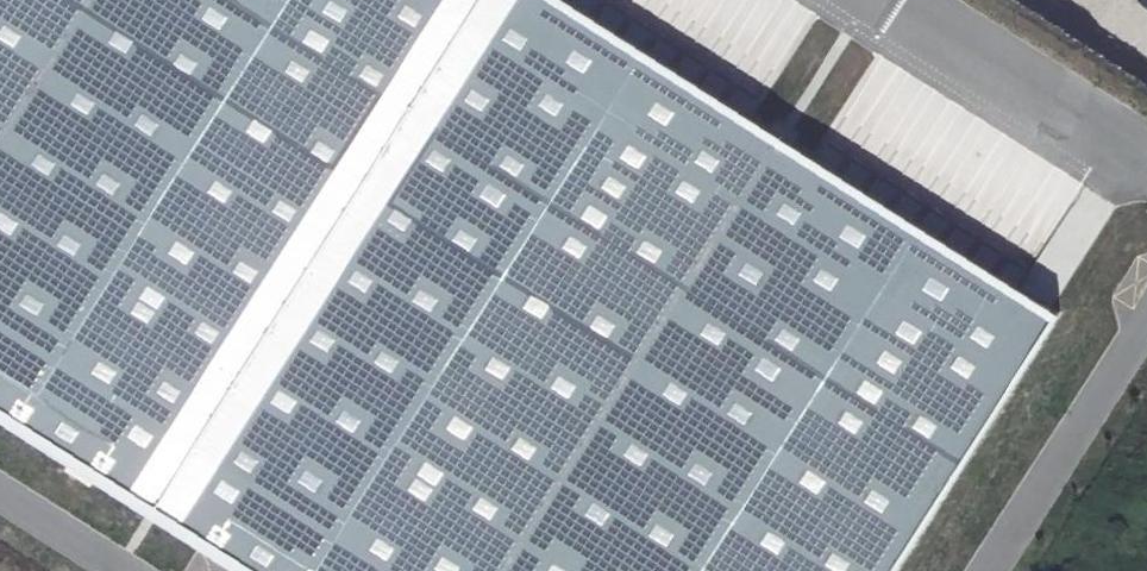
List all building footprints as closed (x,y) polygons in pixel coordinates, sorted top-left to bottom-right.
[(249,570),(876,570),(1038,318),(538,0),(0,0),(0,413),(249,570)]
